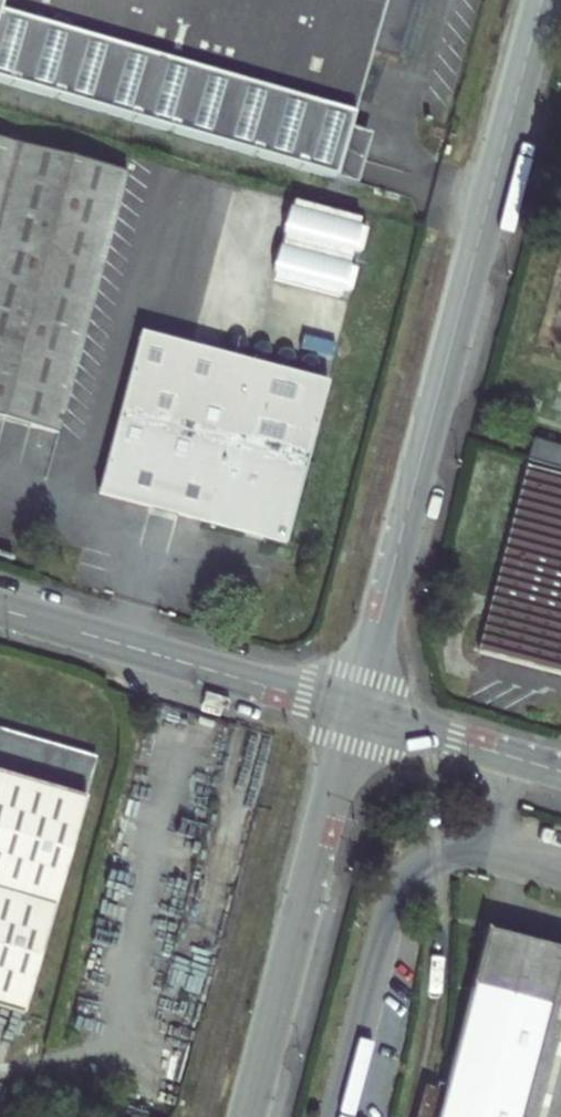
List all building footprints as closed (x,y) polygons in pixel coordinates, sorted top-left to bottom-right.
[(335,179),(353,115),(372,52),(400,60),(418,0),(0,0),(0,82),(335,179)] [(0,140),(0,419),(59,435),(127,174),(0,140)] [(346,297),(364,214),(288,198),(270,280),(346,297)] [(98,496),(286,545),(328,384),(141,334),(98,496)] [(532,440),(526,461),(559,470),(560,464),(560,448),(532,440)] [(527,468),(478,653),(560,674),(560,477),(527,468)] [(0,731),(0,1009),(22,1016),(97,759),(0,731)] [(484,930),(560,950),(560,939),(487,919),(484,930)] [(484,930),(441,1095),(436,1116),(560,1116),(560,950),(484,930)] [(441,1095),(420,1090),(413,1116),(436,1116),(441,1095)]
